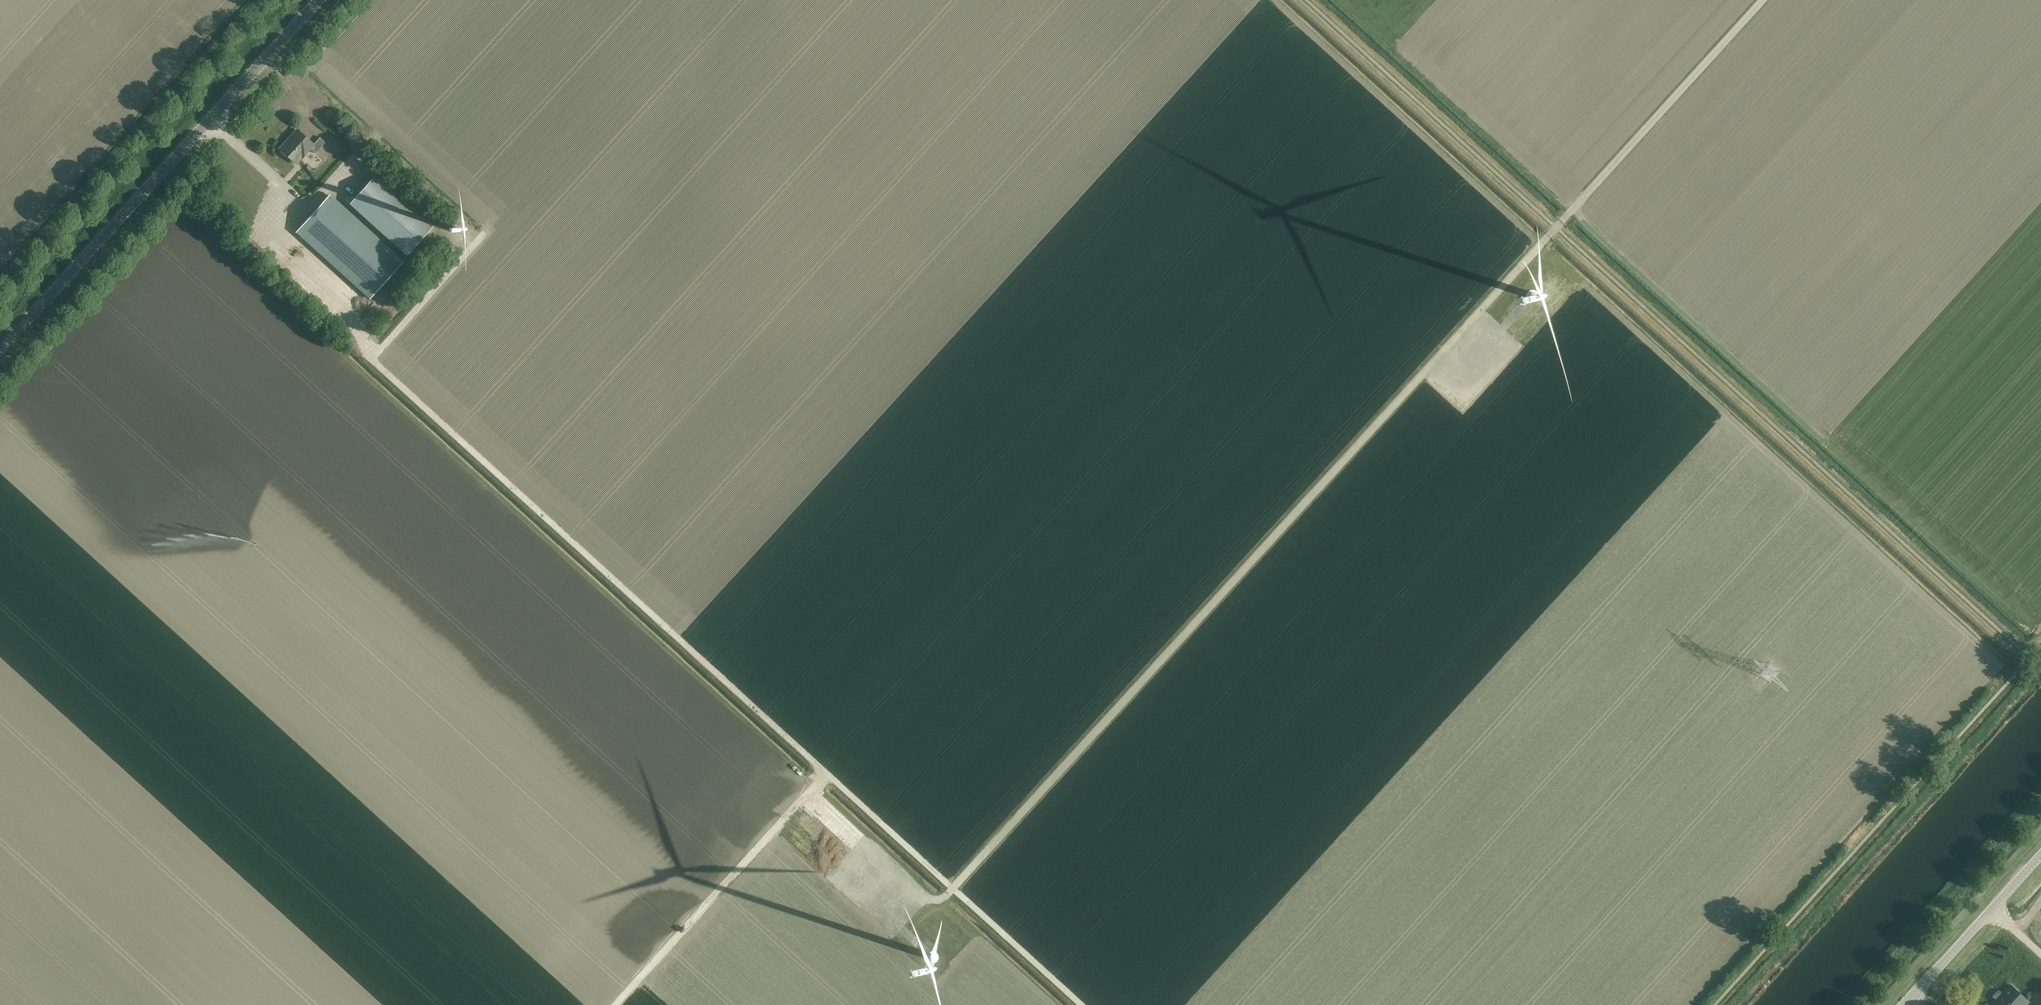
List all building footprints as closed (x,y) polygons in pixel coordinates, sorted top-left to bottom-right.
[(288,142),(287,141),(280,149),(296,164),(310,149),(315,153),(326,142),(320,137),(313,144),(297,130),(290,138),(291,139),(288,142)] [(350,204),(407,255),(433,227),(375,175),(350,204)] [(369,298),(402,261),(330,196),(297,232),(369,298)] [(928,956),(928,957),(928,958),(929,959),(930,960),(930,961),(931,961),(932,961),(932,962),(933,962),(934,961),(935,961),(936,961),(936,960),(937,959),(937,958),(937,957),(937,956),(937,955),(936,954),(936,953),(935,953),(934,953),(933,953),(932,953),(931,953),(930,953),(929,954),(929,955),(928,956)] [(1996,1000),(1992,1004),(2025,1004),(2028,1001),(2010,985),(2011,986),(2004,994),(2000,990),(1997,990),(1993,995),(1993,997),(1996,1000)]
